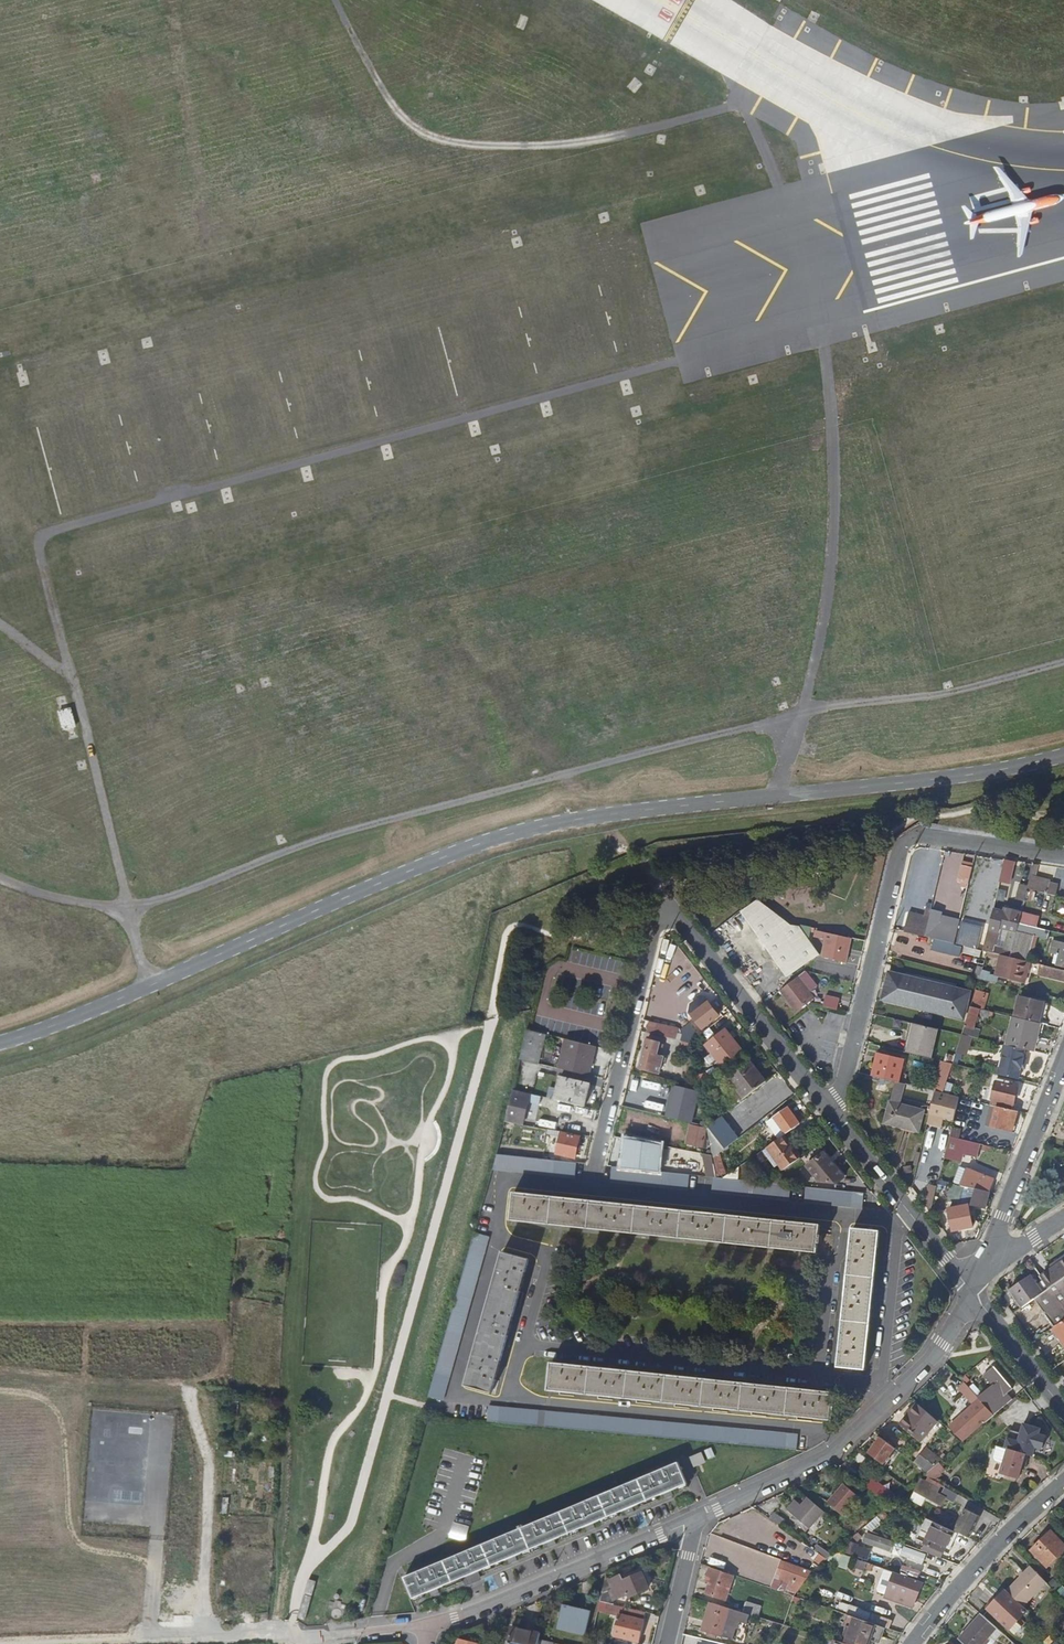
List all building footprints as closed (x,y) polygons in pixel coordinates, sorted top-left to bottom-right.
[(58,711),(63,732),(77,729),(71,708),(58,711)] [(1001,881),(1012,883),(1017,860),(1005,858),(1001,881)] [(1039,865),(1034,864),(1029,885),(1028,891),(1056,898),(1059,887),(1051,885),(1051,884),(1036,880),(1039,865)] [(970,884),(973,868),(962,866),(958,881),(970,884)] [(1025,901),(1028,891),(1029,885),(1020,882),(1016,898),(1025,901)] [(952,900),(947,899),(943,898),(941,908),(948,910),(948,912),(935,909),(931,929),(943,933),(946,921),(955,924),(958,913),(957,912),(960,902),(952,900)] [(761,901),(743,913),(788,976),(821,955),(800,925),(792,924),(798,933),(789,938),(780,925),(786,920),(761,901)] [(994,910),(984,951),(988,952),(1001,955),(1011,958),(1017,935),(1009,934),(1005,949),(994,947),(995,945),(997,945),(1001,929),(1013,932),(1015,923),(1017,923),(1018,916),(994,910)] [(1022,913),(1020,923),(1033,927),(1036,916),(1022,913)] [(906,931),(926,936),(927,930),(929,924),(909,919),(906,931)] [(794,935),(798,933),(792,924),(786,920),(780,925),(789,938),(794,935)] [(957,942),(978,948),(983,927),(963,921),(957,942)] [(1051,931),(1037,927),(1035,936),(1037,937),(1049,939),(1051,931)] [(927,930),(926,936),(955,944),(957,937),(927,930)] [(851,939),(816,931),(815,938),(825,940),(823,952),(823,953),(822,958),(846,963),(851,939)] [(1031,959),(1037,937),(1035,936),(1026,934),(1020,957),(1031,959)] [(1063,967),(1063,944),(1054,942),(1051,953),(1061,955),(1058,966),(1063,967)] [(1011,958),(1001,955),(996,976),(1025,983),(1030,962),(1011,958)] [(1043,965),(1041,974),(1063,980),(1063,971),(1043,965)] [(799,976),(781,990),(798,1011),(815,997),(811,991),(818,986),(807,970),(799,976)] [(893,974),(887,1001),(964,1018),(970,992),(893,974)] [(835,1009),(837,1010),(840,999),(826,995),(823,1006),(835,1009)] [(1021,997),(1016,1017),(1039,1023),(1045,1003),(1021,997)] [(692,1015),(703,1029),(720,1016),(709,1001),(702,1007),(700,1004),(694,1009),(697,1011),(692,1015)] [(995,1012),(971,1006),(964,1028),(973,1031),(979,1013),(982,1014),(982,1015),(989,1017),(990,1015),(993,1016),(995,1012)] [(1007,1046),(1026,1051),(1034,1052),(1041,1023),(1039,1023),(1016,1017),(1014,1017),(1007,1046)] [(723,1019),(712,1028),(716,1033),(727,1024),(723,1019)] [(657,1023),(654,1034),(678,1040),(681,1029),(657,1023)] [(916,1023),(908,1052),(932,1058),(939,1029),(916,1023)] [(528,1028),(521,1057),(540,1062),(547,1033),(528,1028)] [(732,1037),(713,1052),(725,1067),(744,1052),(732,1037)] [(597,1047),(566,1039),(559,1069),(590,1076),(597,1047)] [(648,1039),(641,1068),(659,1073),(663,1059),(656,1057),(660,1042),(648,1039)] [(693,1054),(691,1043),(684,1041),(686,1056),(693,1054)] [(1004,1045),(997,1074),(1019,1079),(1026,1051),(1007,1046),(1004,1045)] [(873,1075),(878,1076),(895,1081),(899,1081),(899,1082),(905,1059),(879,1053),(873,1075)] [(729,1078),(745,1098),(767,1081),(751,1061),(729,1078)] [(935,1090),(943,1092),(950,1071),(940,1068),(935,1090)] [(561,1076),(555,1099),(585,1106),(591,1083),(561,1076)] [(991,1104),(998,1106),(1013,1110),(1018,1086),(1011,1085),(1012,1081),(997,1077),(991,1104)] [(890,1102),(897,1104),(902,1082),(899,1082),(899,1081),(895,1081),(890,1102)] [(676,1096),(671,1118),(685,1122),(693,1089),(677,1085),(675,1096),(676,1096)] [(943,1092),(935,1090),(931,1106),(956,1112),(960,1096),(943,1092)] [(529,1096),(512,1092),(506,1117),(523,1121),(529,1096)] [(884,1122),(896,1125),(901,1105),(897,1104),(890,1102),(884,1122)] [(901,1105),(896,1125),(918,1130),(924,1111),(901,1105)] [(1012,1132),(1017,1111),(1013,1110),(998,1106),(992,1127),(986,1125),(983,1137),(1005,1142),(1008,1131),(1012,1132)] [(786,1134),(800,1124),(789,1107),(775,1117),(786,1134)] [(722,1116),(707,1128),(713,1158),(718,1154),(739,1138),(722,1116)] [(780,1139),(784,1136),(786,1134),(775,1117),(768,1122),(780,1139)] [(562,1132),(557,1153),(575,1158),(581,1137),(562,1132)] [(980,1143),(950,1135),(944,1157),(959,1161),(961,1153),(976,1157),(980,1143)] [(780,1139),(766,1148),(781,1171),(800,1158),(784,1136),(780,1139)] [(662,1146),(627,1139),(624,1167),(639,1169),(660,1171),(662,1146)] [(820,1180),(836,1183),(843,1178),(824,1153),(808,1165),(820,1180)] [(713,1158),(716,1177),(725,1173),(718,1154),(713,1158)] [(573,1177),(575,1162),(497,1155),(495,1169),(573,1177)] [(687,1189),(688,1174),(660,1171),(639,1169),(624,1167),(610,1166),(609,1181),(687,1189)] [(960,1166),(954,1182),(961,1184),(974,1188),(990,1192),(994,1180),(968,1169),(960,1166)] [(723,1178),(716,1177),(712,1177),(710,1192),(788,1200),(790,1185),(769,1183),(723,1178)] [(974,1188),(961,1184),(960,1197),(972,1201),(974,1188)] [(862,1208),(863,1193),(805,1187),(804,1202),(862,1208)] [(972,1201),(972,1205),(985,1208),(990,1192),(974,1188),(972,1201)] [(512,1193),(509,1220),(558,1225),(621,1231),(763,1246),(816,1252),(819,1225),(795,1223),(751,1218),(705,1213),(659,1208),(614,1204),(572,1199),(532,1195),(512,1193)] [(948,1208),(953,1227),(964,1224),(965,1227),(973,1225),(967,1203),(948,1208)] [(852,1229),(838,1367),(864,1370),(867,1344),(871,1303),(876,1258),(879,1231),(852,1229)] [(470,1243),(426,1397),(441,1401),(484,1247),(470,1243)] [(501,1252),(464,1386),(490,1393),(499,1361),(508,1327),(518,1292),(527,1259),(501,1252)] [(1040,1277),(1041,1279),(1048,1289),(1053,1285),(1063,1278),(1063,1256),(1046,1268),(1048,1272),(1040,1277)] [(1022,1308),(1035,1298),(1042,1293),(1030,1276),(1010,1290),(1022,1308)] [(1053,1285),(1048,1289),(1042,1293),(1035,1298),(1055,1327),(1063,1321),(1063,1278),(1053,1285)] [(1054,1328),(1063,1342),(1063,1321),(1055,1327),(1054,1328)] [(550,1363),(547,1390),(832,1420),(835,1393),(810,1391),(766,1386),(724,1382),(685,1378),(647,1374),(607,1369),(573,1366),(550,1363)] [(979,1398),(985,1405),(1001,1391),(1005,1396),(1012,1389),(994,1367),(983,1376),(992,1387),(979,1398)] [(957,1419),(963,1426),(956,1432),(962,1439),(983,1420),(985,1422),(990,1418),(994,1415),(985,1405),(979,1398),(964,1383),(958,1389),(974,1405),(957,1419)] [(985,1405),(994,1415),(1010,1401),(1005,1396),(1001,1391),(985,1405)] [(937,1421),(927,1412),(925,1414),(916,1405),(901,1423),(918,1439),(924,1431),(927,1433),(937,1421)] [(487,1407),(485,1422),(535,1426),(537,1415),(537,1411),(487,1407)] [(543,1427),(668,1439),(796,1450),(798,1436),(544,1412),(544,1416),(543,1427)] [(544,1416),(537,1415),(535,1426),(543,1427),(544,1416)] [(963,1426),(957,1419),(950,1425),(956,1432),(963,1426)] [(1010,1429),(1004,1448),(1007,1448),(1026,1454),(1032,1456),(1034,1447),(1041,1449),(1045,1436),(1038,1433),(1040,1428),(1023,1423),(1020,1432),(1010,1429)] [(895,1448),(880,1437),(867,1455),(881,1465),(895,1448)] [(1007,1448),(1000,1472),(1019,1477),(1026,1454),(1007,1448)] [(702,1453),(692,1457),(696,1466),(706,1461),(702,1453)] [(915,1463),(927,1473),(935,1466),(921,1456),(915,1463)] [(406,1577),(414,1598),(431,1591),(468,1576),(506,1559),(546,1542),(585,1526),(624,1509),(662,1493),(687,1483),(679,1462),(658,1471),(406,1577)] [(939,1476),(937,1481),(946,1486),(948,1481),(939,1476)] [(891,1502),(897,1492),(873,1477),(867,1487),(891,1502)] [(920,1481),(915,1493),(932,1501),(938,1489),(920,1481)] [(845,1483),(828,1503),(842,1514),(859,1495),(845,1483)] [(957,1494),(943,1487),(939,1495),(953,1502),(957,1494)] [(823,1511),(808,1498),(802,1505),(795,1500),(787,1509),(796,1516),(793,1520),(806,1531),(823,1511)] [(965,1507),(982,1513),(984,1507),(968,1501),(965,1507)] [(965,1507),(955,1529),(971,1535),(980,1514),(965,1507)] [(773,1513),(769,1519),(779,1526),(784,1520),(773,1513)] [(924,1535),(921,1541),(942,1550),(947,1537),(951,1538),(954,1530),(922,1518),(917,1532),(924,1535)] [(466,1541),(471,1526),(455,1521),(451,1536),(466,1541)] [(867,1529),(863,1541),(875,1546),(874,1550),(890,1556),(896,1540),(867,1529)] [(1031,1550),(1047,1566),(1063,1549),(1063,1544),(1051,1531),(1031,1550)] [(924,1564),(928,1553),(905,1544),(901,1556),(924,1564)] [(822,1564),(827,1560),(817,1552),(813,1559),(822,1564)] [(858,1560),(857,1567),(869,1568),(869,1561),(858,1560)] [(813,1572),(786,1562),(780,1578),(796,1584),(797,1581),(801,1583),(802,1579),(806,1581),(813,1572)] [(1007,1590),(1024,1607),(1047,1583),(1030,1566),(1007,1590)] [(711,1581),(707,1593),(726,1599),(734,1576),(711,1568),(707,1580),(711,1581)] [(886,1595),(885,1597),(915,1607),(925,1582),(884,1568),(877,1589),(878,1592),(886,1595)] [(606,1581),(603,1591),(612,1588),(615,1598),(618,1596),(618,1597),(631,1593),(632,1596),(650,1588),(643,1573),(625,1579),(623,1574),(606,1581)] [(308,1581),(304,1595),(312,1597),(315,1583),(308,1581)] [(1007,1590),(1005,1589),(987,1608),(1009,1628),(1027,1610),(1024,1607),(1007,1590)] [(304,1596),(297,1620),(304,1622),(311,1598),(304,1596)] [(341,1602),(335,1600),(334,1602),(331,1601),(328,1609),(333,1611),(334,1609),(337,1609),(340,1611),(341,1615),(339,1618),(343,1616),(344,1612),(345,1605),(341,1604),(341,1602)] [(743,1612),(711,1602),(702,1631),(722,1637),(724,1630),(726,1631),(727,1628),(737,1631),(740,1621),(746,1623),(749,1614),(743,1612)] [(743,1612),(749,1614),(758,1617),(762,1607),(746,1602),(743,1612)] [(646,1613),(607,1603),(605,1611),(619,1615),(614,1636),(639,1643),(644,1622),(644,1621),(646,1613)] [(563,1608),(557,1631),(585,1638),(590,1615),(563,1608)] [(332,1616),(335,1618),(339,1618),(341,1615),(340,1611),(337,1609),(334,1609),(333,1611),(332,1612),(332,1616)] [(858,1618),(884,1627),(889,1629),(892,1621),(861,1610),(858,1618)] [(848,1643),(869,1643),(870,1641),(878,1643),(884,1627),(858,1618),(850,1615),(844,1632),(847,1633),(844,1643),(848,1643)] [(997,1628),(983,1615),(961,1640),(965,1643),(983,1643),(997,1628)] [(539,1639),(541,1634),(513,1628),(510,1643),(538,1643),(539,1639)]
